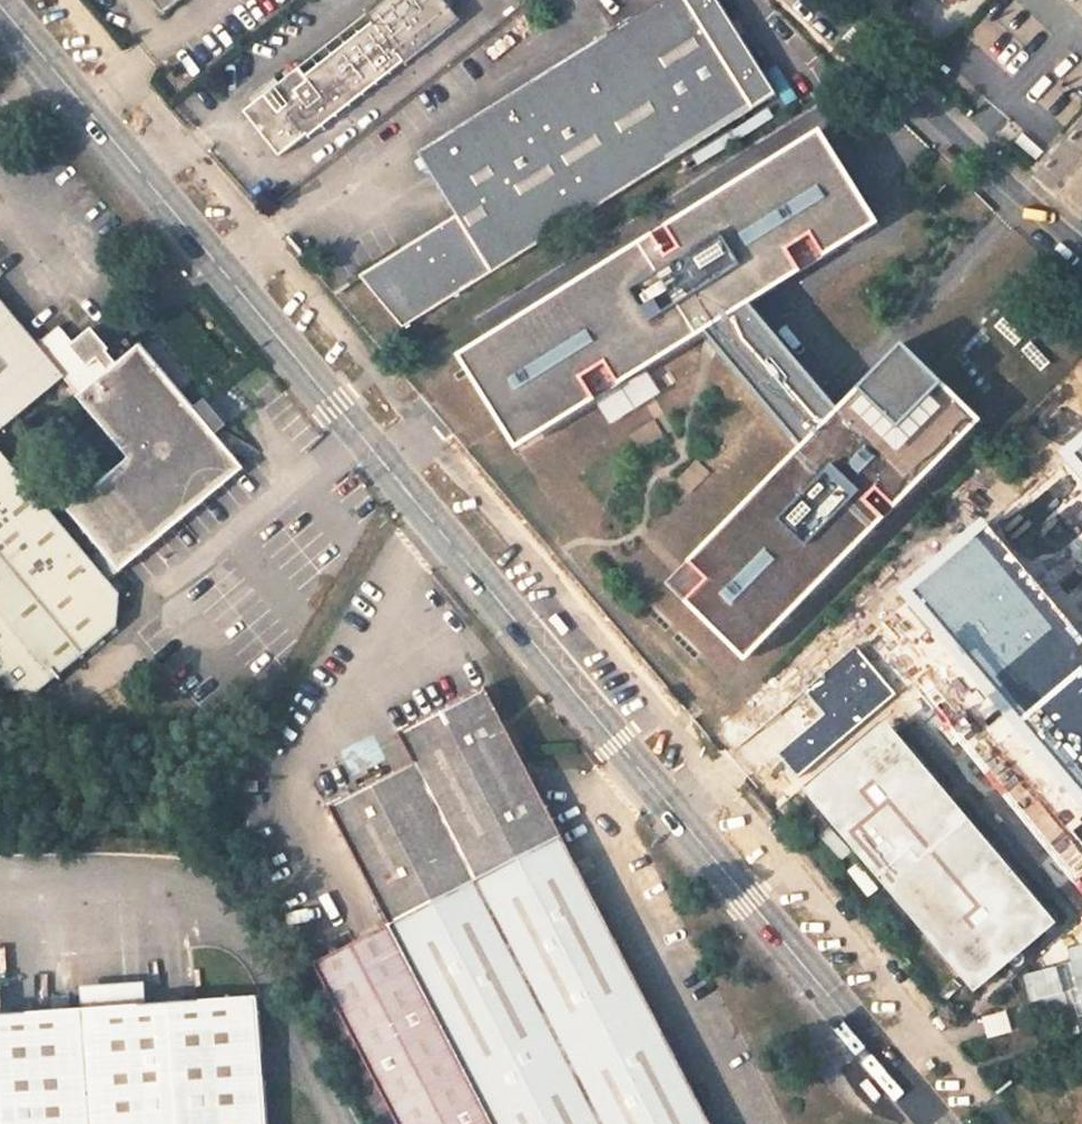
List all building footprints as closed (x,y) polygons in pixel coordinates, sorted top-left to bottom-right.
[(163,12),(179,0),(154,0),(163,12)] [(305,78),(299,71),(265,97),(245,113),(280,157),(307,135),(310,138),(405,62),(459,18),(445,0),(390,0),(368,17),(373,23),(305,78)] [(418,153),(456,214),(355,276),(400,330),(777,93),(720,0),(663,0),(418,153)] [(449,360),(512,454),(607,394),(618,412),(644,396),(633,377),(704,333),(800,447),(665,584),(744,662),(985,419),(905,341),(841,408),(752,304),(881,222),(822,128),(449,360)] [(1037,179),(1081,218),(1081,128),(1037,179)] [(62,378),(127,456),(66,508),(119,570),(242,468),(138,343),(116,362),(105,350),(108,348),(90,327),(72,341),(59,325),(38,342),(0,297),(0,429),(62,378)] [(1063,454),(1081,477),(1081,438),(1063,454)] [(18,706),(116,625),(118,594),(0,453),(0,684),(18,706)] [(985,520),(901,590),(1081,805),(1081,635),(985,520)] [(805,690),(825,715),(778,754),(798,776),(895,695),(857,647),(805,690)] [(461,1123),(710,1123),(561,834),(505,726),(484,685),(393,732),(409,762),(324,806),(386,925),(386,926),(317,962),(369,1064),(416,1039),(461,1123)] [(931,777),(889,728),(811,794),(853,843),(859,838),(895,880),(889,885),(974,985),(1051,919),(967,820),(961,825),(924,782),(931,777)] [(257,998),(95,1010),(0,1017),(0,1123),(266,1123),(257,998)] [(991,1017),(984,1019),(990,1037),(1010,1031),(1005,1013),(991,1017)] [(416,1039),(369,1064),(399,1123),(461,1123),(416,1039)]
